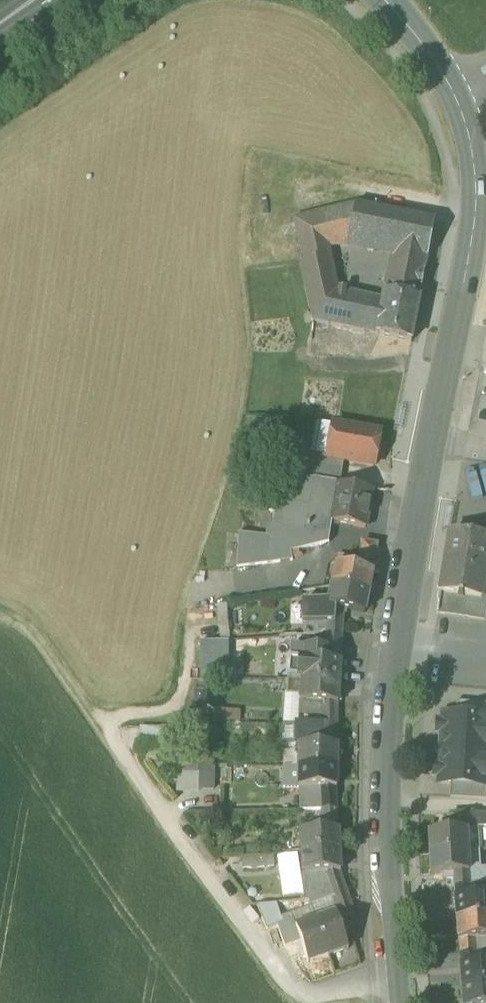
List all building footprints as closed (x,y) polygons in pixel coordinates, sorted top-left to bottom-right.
[(355,204),(321,212),(327,246),(348,241),(355,204)] [(355,204),(348,241),(393,250),(390,264),(425,272),(425,271),(435,220),(355,204)] [(337,291),(327,246),(321,212),(294,219),(304,263),(300,264),(312,321),(313,321),(376,334),(383,301),(337,291)] [(422,287),(425,272),(390,264),(387,279),(422,287)] [(376,334),(411,342),(420,299),(422,287),(387,279),(383,301),(376,334)] [(310,454),(327,457),(333,425),(316,422),(310,454)] [(344,461),(374,466),(380,433),(333,425),(327,457),(327,458),(344,461)] [(235,466),(244,467),(245,455),(237,454),(235,466)] [(307,472),(341,478),(344,461),(327,458),(327,457),(310,454),(307,472)] [(290,477),(284,511),(282,527),(272,525),(270,525),(268,537),(238,534),(237,568),(292,561),(290,552),(321,545),(324,532),(295,527),(298,506),(309,508),(314,480),(291,476),(290,477)] [(295,527),(324,532),(326,521),(332,522),(365,529),(372,490),(314,480),(309,508),(298,506),(295,527)] [(275,509),(272,525),(282,527),(284,511),(275,509)] [(324,532),(321,545),(328,544),(332,522),(326,521),(324,532)] [(485,565),(485,537),(451,532),(441,594),(437,613),(485,620),(485,612),(485,599),(481,599),(484,582),(485,582),(485,565)] [(362,544),(357,570),(371,573),(376,546),(362,544)] [(336,566),(347,568),(348,562),(337,560),(336,566)] [(336,566),(332,586),(369,593),(373,573),(371,573),(357,570),(347,568),(336,566)] [(328,607),(343,610),(364,614),(369,593),(332,586),(329,601),(328,607)] [(328,607),(329,601),(302,602),(302,625),(327,623),(328,607)] [(218,605),(219,641),(228,641),(229,641),(227,605),(218,605)] [(327,623),(327,632),(341,633),(343,610),(328,607),(327,623)] [(325,639),(324,650),(323,662),(339,662),(341,640),(326,639),(325,639)] [(200,651),(228,650),(228,641),(219,641),(200,642),(200,651)] [(291,648),(289,681),(301,681),(303,649),(291,648)] [(303,649),(301,681),(339,684),(340,662),(339,662),(323,662),(324,650),(303,649)] [(228,650),(200,651),(200,680),(228,680),(228,650)] [(301,691),(301,681),(289,681),(288,691),(301,691)] [(300,702),(322,704),(336,705),(337,705),(339,684),(301,681),(301,691),(300,695),(300,702)] [(284,695),(283,724),(294,725),(300,725),(300,702),(300,695),(284,695)] [(322,704),(300,702),(300,725),(322,725),(322,704)] [(456,702),(455,716),(485,718),(485,704),(456,702)] [(337,725),(336,705),(322,704),(322,725),(337,725)] [(215,723),(237,723),(237,711),(215,711),(215,723)] [(485,786),(485,718),(455,716),(443,715),(439,783),(451,783),(485,786)] [(283,746),(294,746),(294,725),(283,724),(283,746)] [(321,737),(322,725),(300,725),(294,725),(294,746),(299,746),(312,746),(313,736),(321,737)] [(322,725),(321,737),(321,746),(336,746),(337,725),(322,725)] [(138,749),(161,749),(162,727),(139,727),(138,749)] [(312,746),(321,746),(321,737),(313,736),(312,746)] [(299,751),(299,767),(337,767),(337,746),(336,746),(321,746),(312,746),(299,746),(299,751)] [(283,751),(283,766),(299,767),(299,751),(283,751)] [(283,788),(299,788),(299,767),(283,766),(283,788)] [(198,791),(198,767),(176,767),(176,794),(198,793),(198,791)] [(198,791),(214,790),(214,768),(198,767),(198,791)] [(299,788),(305,788),(321,788),(336,788),(337,767),(299,767),(299,788)] [(485,800),(485,786),(451,783),(450,797),(485,800)] [(316,810),(322,810),(321,788),(305,788),(305,810),(316,810)] [(336,788),(321,788),(322,810),(336,809),(336,788)] [(336,809),(322,810),(322,831),(337,830),(336,809)] [(451,831),(466,830),(466,828),(481,827),(485,827),(485,814),(473,813),(450,814),(451,831)] [(468,851),(480,851),(483,851),(481,827),(466,828),(466,830),(468,851)] [(301,832),(302,854),(339,852),(338,830),(337,830),(322,831),(316,831),(301,832)] [(429,833),(430,854),(468,851),(466,830),(451,831),(429,833)] [(444,880),(455,880),(455,873),(469,872),(469,869),(468,851),(430,854),(432,875),(443,874),(444,880)] [(480,851),(468,851),(469,869),(481,868),(480,851)] [(302,854),(303,874),(313,874),(324,873),(339,873),(340,872),(339,852),(302,854)] [(239,857),(240,870),(276,868),(276,855),(239,857)] [(469,869),(469,872),(470,885),(485,884),(485,868),(481,868),(469,869)] [(470,885),(469,872),(455,873),(455,880),(455,886),(470,885)] [(324,873),(313,874),(315,886),(328,885),(324,873)] [(339,873),(324,873),(328,885),(333,899),(347,894),(339,873)] [(333,899),(328,885),(315,886),(313,874),(303,874),(304,900),(308,900),(333,899)] [(456,899),(485,897),(485,884),(470,885),(455,886),(456,899)] [(335,906),(349,901),(347,894),(333,899),(335,906)] [(457,919),(485,918),(485,897),(456,899),(455,899),(457,919)] [(333,899),(308,900),(310,908),(315,921),(336,914),(338,913),(335,906),(333,899)] [(288,916),(310,908),(308,900),(304,900),(275,904),(283,925),(290,922),(288,916)] [(338,913),(336,914),(341,928),(357,922),(349,901),(335,906),(338,913)] [(256,906),(266,931),(278,927),(283,925),(275,904),(256,906)] [(315,921),(310,908),(288,916),(290,922),(292,921),(294,929),(296,928),(315,921)] [(336,914),(315,921),(328,956),(349,949),(341,928),(336,914)] [(460,941),(474,940),(485,939),(485,918),(457,919),(459,941),(460,941)] [(286,948),(296,945),(302,943),(296,928),(294,929),(292,921),(290,922),(283,925),(278,927),(286,948)] [(315,921),(296,928),(302,943),(304,949),(309,963),(328,956),(315,921)] [(474,940),(475,952),(485,951),(485,939),(474,940)] [(461,953),(475,952),(474,940),(460,941),(461,953)] [(304,949),(302,943),(296,945),(298,951),(304,949)] [(475,952),(476,965),(485,964),(485,951),(475,952)] [(462,966),(476,965),(475,952),(461,953),(462,966)] [(462,987),(485,985),(485,964),(476,965),(462,966),(461,966),(462,987)] [(462,987),(463,1002),(485,1002),(485,985),(462,987)]
